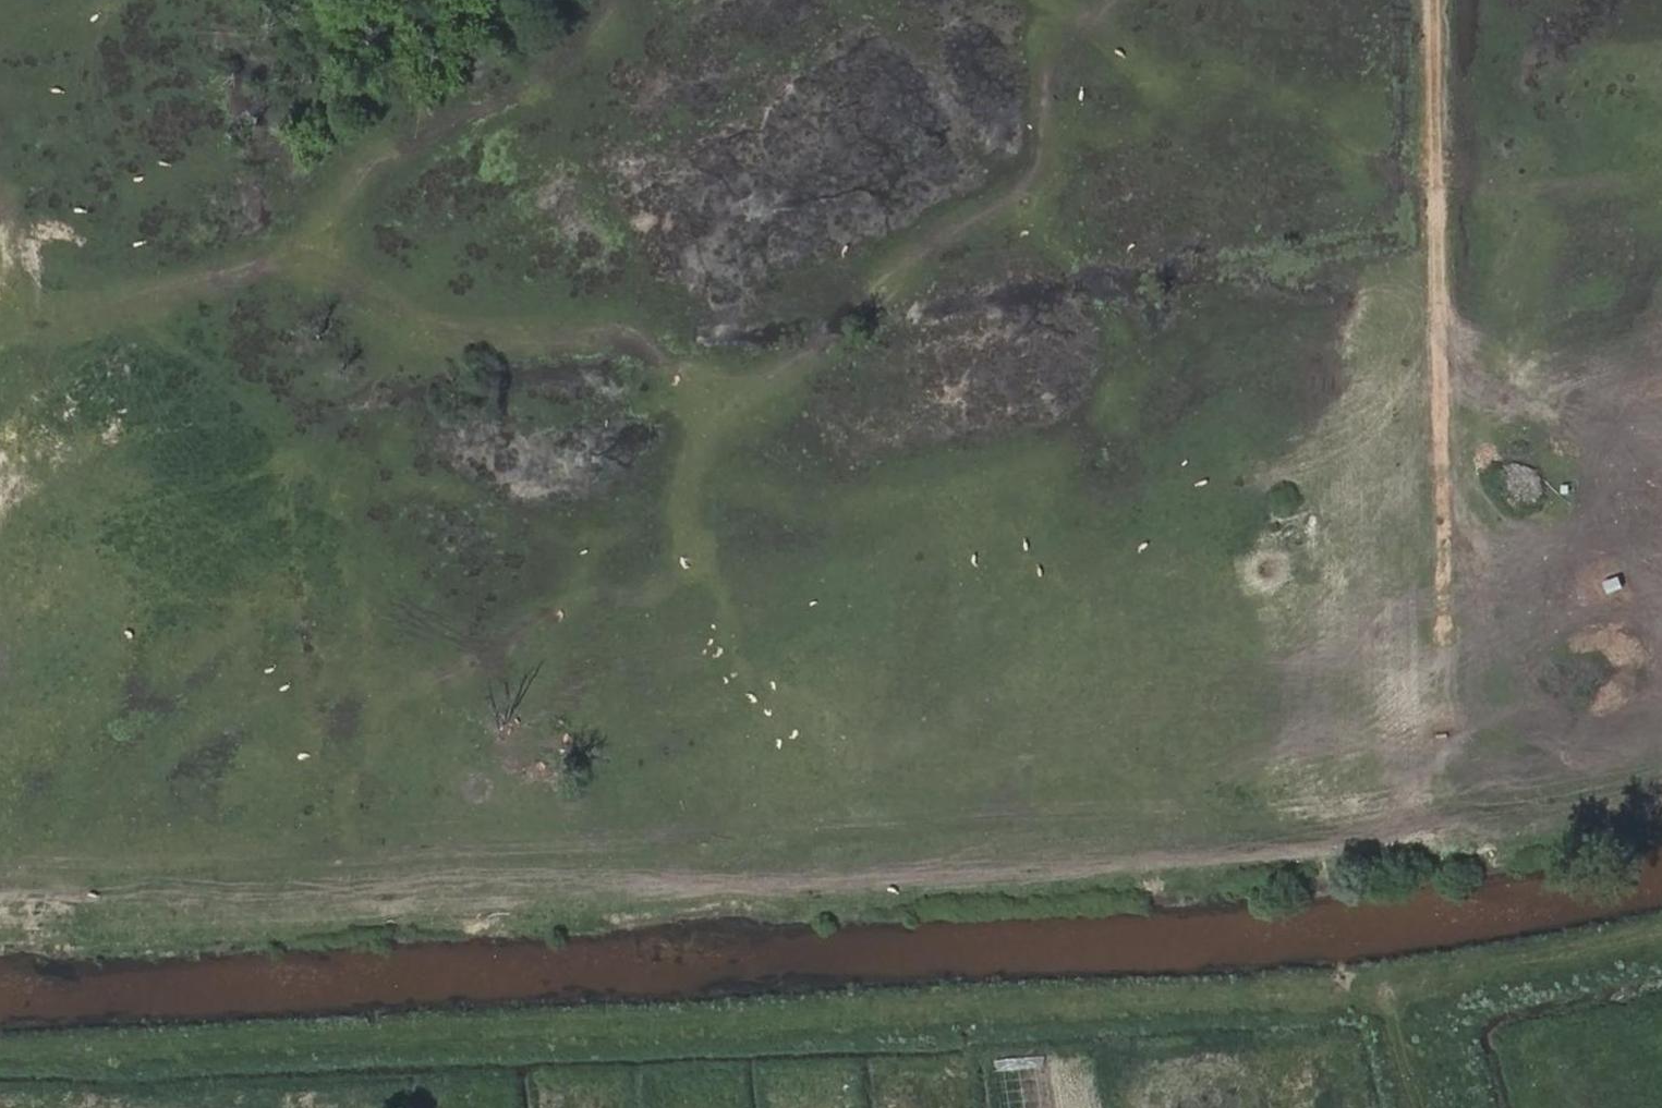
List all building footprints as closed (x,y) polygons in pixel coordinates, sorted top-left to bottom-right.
[(1042,1060),(999,1067),(1005,1107),(1049,1107),(1042,1060)]
